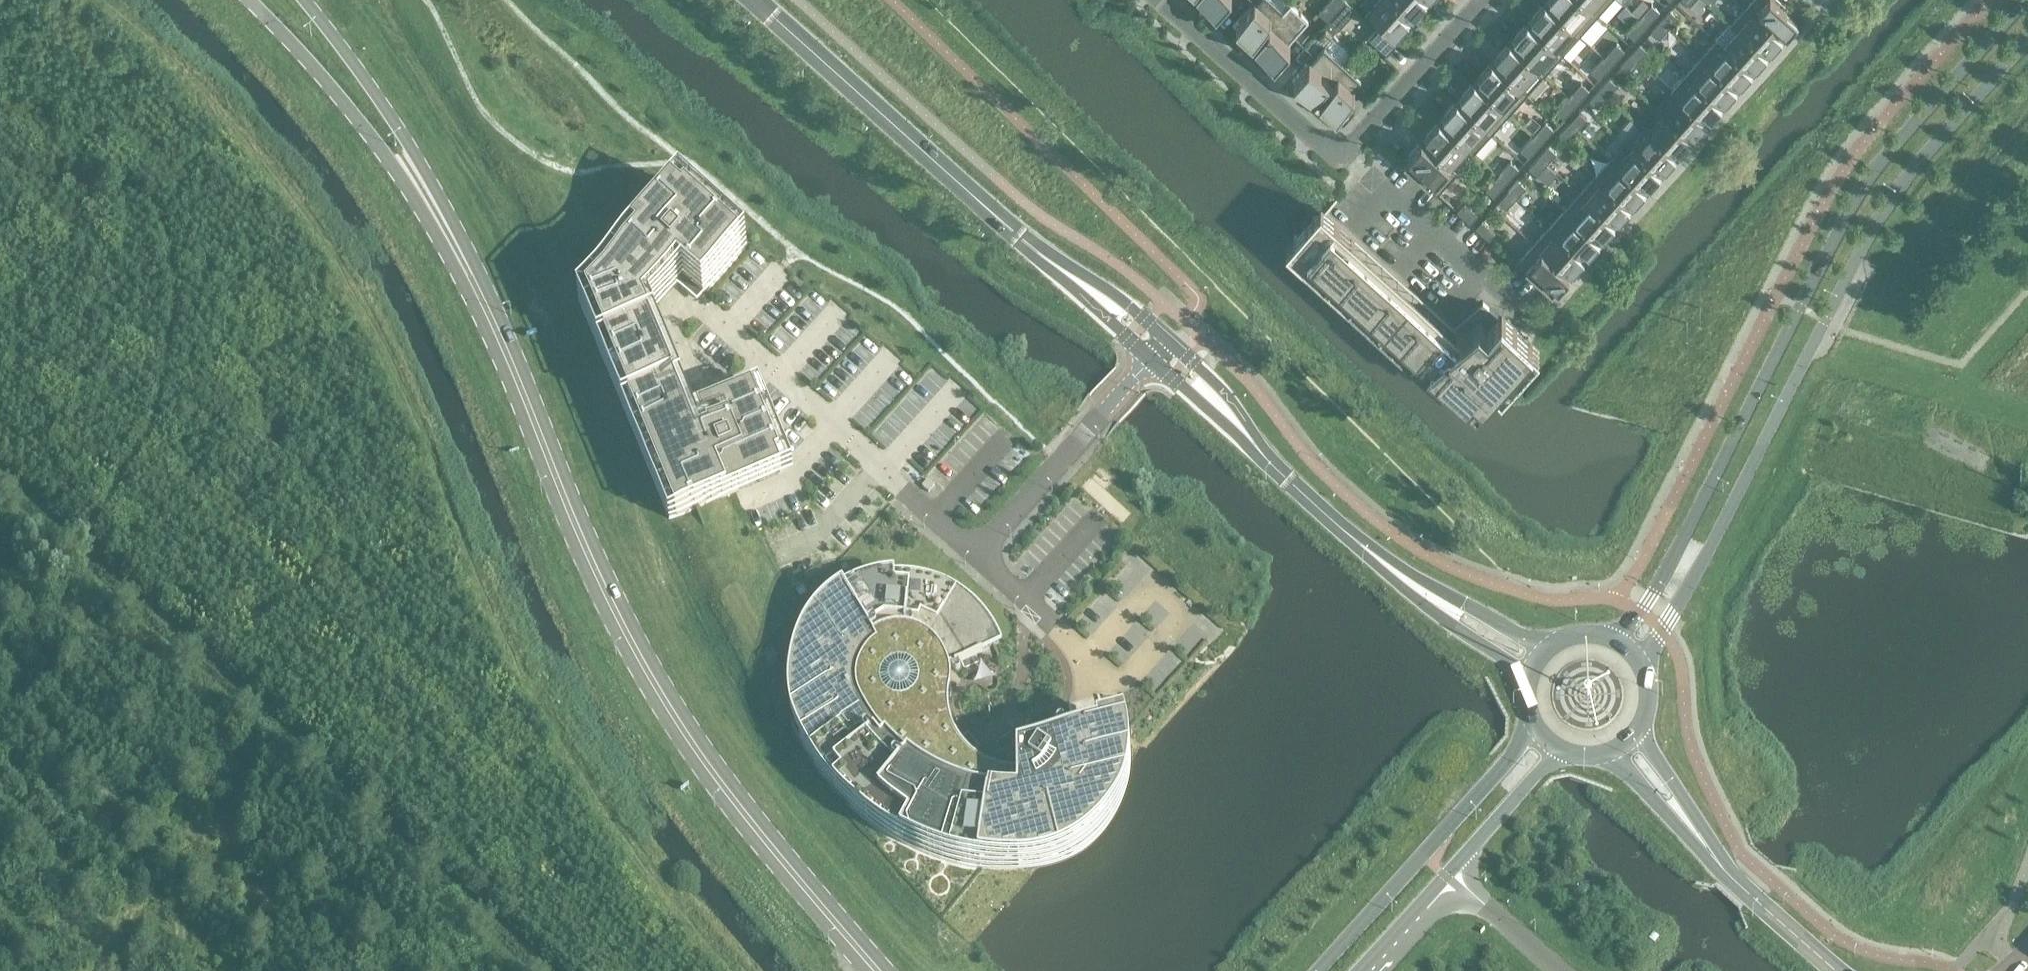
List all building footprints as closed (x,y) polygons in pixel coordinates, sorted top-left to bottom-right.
[(1217,10),(1226,0),(1206,0),(1217,10)] [(1256,43),(1284,12),(1271,0),(1260,0),(1257,4),(1255,2),(1248,10),(1247,9),(1234,23),(1248,36),(1248,37),(1249,38),(1251,36),(1257,40),(1255,42),(1256,43)] [(1329,20),(1347,0),(1329,0),(1319,11),(1329,20)] [(1357,9),(1347,0),(1329,20),(1339,29),(1357,9)] [(1399,0),(1364,0),(1362,3),(1396,34),(1409,19),(1408,19),(1413,13),(1414,14),(1414,13),(1399,0)] [(1414,13),(1427,0),(1399,0),(1414,13)] [(1581,0),(1549,0),(1546,3),(1545,2),(1545,3),(1580,34),(1597,15),(1581,0)] [(1597,15),(1610,0),(1581,0),(1597,15)] [(1780,0),(1753,0),(1747,6),(1782,37),(1782,36),(1787,31),(1798,19),(1784,7),(1785,5),(1780,0)] [(1580,34),(1545,3),(1533,17),(1528,22),(1527,23),(1562,53),(1580,34)] [(1652,3),(1640,17),(1648,24),(1660,10),(1652,3)] [(1289,42),(1308,21),(1290,5),(1284,12),(1256,43),(1264,50),(1263,51),(1276,63),(1288,48),(1289,49),(1290,48),(1289,47),(1291,44),(1289,42)] [(1782,37),(1747,6),(1732,23),(1767,54),(1766,53),(1771,47),(1772,48),(1782,37)] [(1671,9),(1661,21),(1668,27),(1678,16),(1671,9)] [(1635,38),(1648,24),(1640,17),(1627,31),(1635,38)] [(1659,38),(1668,27),(1661,21),(1651,32),(1659,38)] [(1562,53),(1527,23),(1515,36),(1516,37),(1511,42),(1510,42),(1544,73),(1562,53)] [(1767,54),(1732,23),(1732,24),(1739,30),(1725,46),(1718,39),(1717,40),(1751,71),(1752,71),(1751,70),(1756,65),(1757,65),(1767,54)] [(1388,54),(1396,44),(1376,26),(1368,36),(1388,54)] [(1751,71),(1717,40),(1702,57),(1736,88),(1737,87),(1736,87),(1741,81),(1742,82),(1751,71)] [(1544,73),(1510,42),(1498,56),(1493,62),(1493,61),(1492,62),(1527,93),(1544,73)] [(1617,42),(1605,56),(1613,64),(1625,49),(1617,42)] [(1640,43),(1630,55),(1638,61),(1648,50),(1640,43)] [(1306,89),(1314,95),(1342,64),(1324,48),(1311,62),(1310,61),(1307,63),(1293,78),(1306,89)] [(1628,72),(1638,61),(1630,55),(1621,65),(1628,72)] [(1600,77),(1613,64),(1605,56),(1592,70),(1600,77)] [(1736,88),(1702,57),(1686,74),(1721,105),(1722,104),(1721,104),(1726,98),(1726,99),(1736,88)] [(1527,93),(1492,62),(1480,76),(1481,76),(1476,82),(1475,81),(1474,82),(1509,113),(1527,93)] [(1342,64),(1314,95),(1315,96),(1317,94),(1322,99),(1320,102),(1321,103),(1322,102),(1336,115),(1349,101),(1348,100),(1355,92),(1353,90),(1361,81),(1342,64)] [(1721,105),(1686,74),(1671,91),(1706,122),(1706,121),(1710,115),(1711,116),(1721,105)] [(1610,77),(1600,89),(1607,95),(1617,84),(1610,77)] [(1509,113),(1474,82),(1462,95),(1463,96),(1458,101),(1457,101),(1491,133),(1509,113)] [(1582,82),(1570,95),(1578,103),(1590,89),(1582,82)] [(1598,106),(1607,95),(1600,89),(1590,99),(1598,106)] [(1706,122),(1671,91),(1656,108),(1691,139),(1690,138),(1695,132),(1696,133),(1706,122)] [(1565,117),(1578,103),(1570,95),(1557,110),(1565,117)] [(1491,133),(1457,101),(1444,115),(1445,116),(1440,121),(1440,120),(1439,121),(1467,146),(1474,152),(1491,133)] [(1691,139),(1656,108),(1655,109),(1663,115),(1649,131),(1641,124),(1641,125),(1675,156),(1676,155),(1675,155),(1680,149),(1681,150),(1691,139)] [(1580,111),(1570,122),(1577,129),(1587,118),(1580,111)] [(1467,146),(1439,121),(1427,135),(1428,135),(1423,141),(1422,140),(1421,141),(1456,172),(1457,171),(1450,164),(1467,146)] [(1547,121),(1534,135),(1542,143),(1555,128),(1547,121)] [(1567,140),(1577,129),(1570,122),(1560,133),(1567,140)] [(1675,156),(1641,125),(1626,142),(1660,173),(1661,172),(1660,172),(1665,166),(1666,167),(1675,156)] [(1530,156),(1542,143),(1534,135),(1522,149),(1530,156)] [(1456,172),(1421,141),(1409,154),(1410,155),(1404,162),(1438,192),(1456,172)] [(1660,173),(1626,142),(1625,143),(1632,149),(1618,165),(1611,158),(1610,159),(1645,190),(1645,189),(1650,183),(1650,184),(1660,173)] [(1549,145),(1539,156),(1547,163),(1557,152),(1549,145)] [(1537,174),(1547,163),(1539,156),(1529,167),(1537,174)] [(1645,190),(1610,159),(1595,176),(1630,207),(1630,206),(1634,200),(1635,201),(1645,190)] [(1511,160),(1499,175),(1507,182),(1519,167),(1511,160)] [(1494,195),(1507,182),(1499,175),(1486,188),(1494,195)] [(1630,207),(1595,176),(1580,193),(1614,224),(1615,223),(1614,223),(1619,217),(1620,218),(1630,207)] [(1519,179),(1509,190),(1516,197),(1526,186),(1519,179)] [(759,387),(693,414),(651,313),(677,284),(697,302),(747,246),(680,187),(578,301),(670,519),(793,467),(759,387)] [(1506,208),(1516,197),(1509,190),(1499,201),(1506,208)] [(1614,224),(1580,193),(1565,210),(1599,241),(1600,240),(1599,240),(1604,234),(1605,235),(1614,224)] [(1478,213),(1465,202),(1458,210),(1471,221),(1478,213)] [(1454,335),(1336,229),(1341,223),(1321,206),(1286,244),(1441,383),(1447,376),(1467,394),(1474,386),(1483,394),(1495,382),(1502,388),(1540,345),(1502,312),(1498,315),(1483,302),(1454,335)] [(1599,241),(1565,210),(1549,227),(1584,258),(1584,257),(1589,251),(1589,252),(1599,241)] [(1495,231),(1482,220),(1476,226),(1489,238),(1495,231)] [(1584,258),(1549,227),(1534,244),(1569,275),(1569,274),(1573,268),(1574,269),(1584,258)] [(1569,275),(1534,244),(1517,263),(1538,282),(1539,280),(1552,292),(1558,285),(1559,286),(1569,275)] [(1127,760),(1123,731),(1109,735),(1108,735),(1080,743),(1078,743),(1018,759),(1018,778),(1009,777),(1001,775),(992,773),(984,769),(977,764),(970,758),(981,750),(980,749),(977,751),(967,739),(970,737),(969,735),(958,743),(955,736),(952,727),(950,719),(949,710),(950,702),(950,697),(952,688),(952,679),(950,670),(948,666),(982,651),(999,644),(992,630),(985,620),(975,609),(966,600),(956,594),(945,587),(933,583),(922,580),(912,578),(904,577),(894,577),(883,579),(868,582),(854,587),(844,593),(833,600),(823,609),(814,619),(807,630),(802,640),(797,654),(793,667),(792,680),(793,696),(796,712),(798,721),(801,728),(811,748),(819,760),(829,774),(838,786),(854,802),(869,815),(884,826),(905,839),(925,849),(945,856),(959,860),(981,865),(1001,867),(1019,867),(1041,865),(1053,862),(1065,857),(1075,852),(1083,847),(1093,838),(1102,829),(1109,820),(1115,808),(1121,796),(1124,785),(1125,778),(1127,760)] [(1653,934),(1649,939),(1654,944),(1658,939),(1653,934)]
